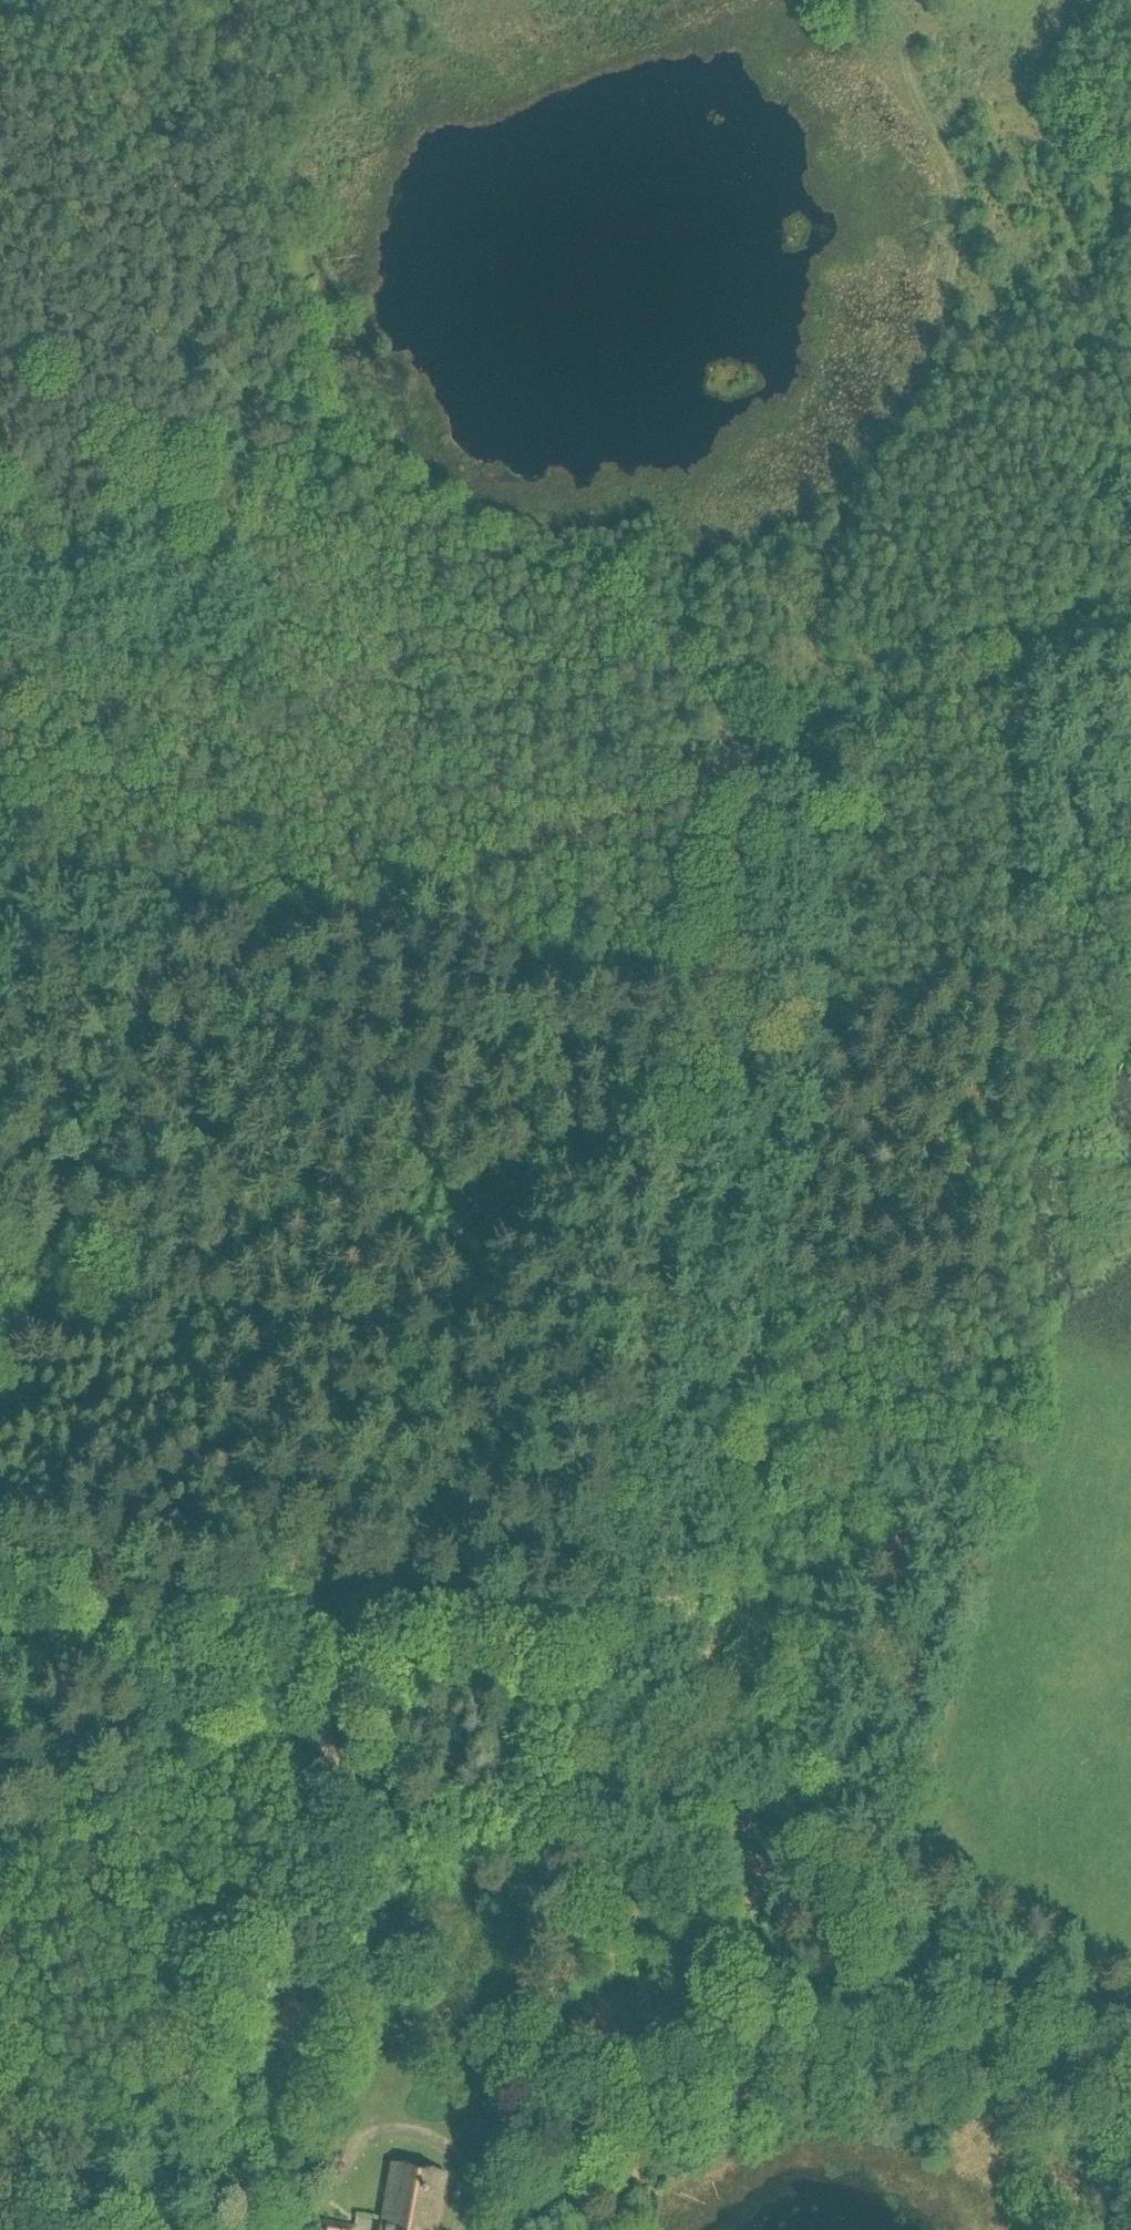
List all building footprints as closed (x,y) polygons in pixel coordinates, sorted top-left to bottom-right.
[(446,2174),(392,2164),(381,2229),(436,2229),(446,2174)]
